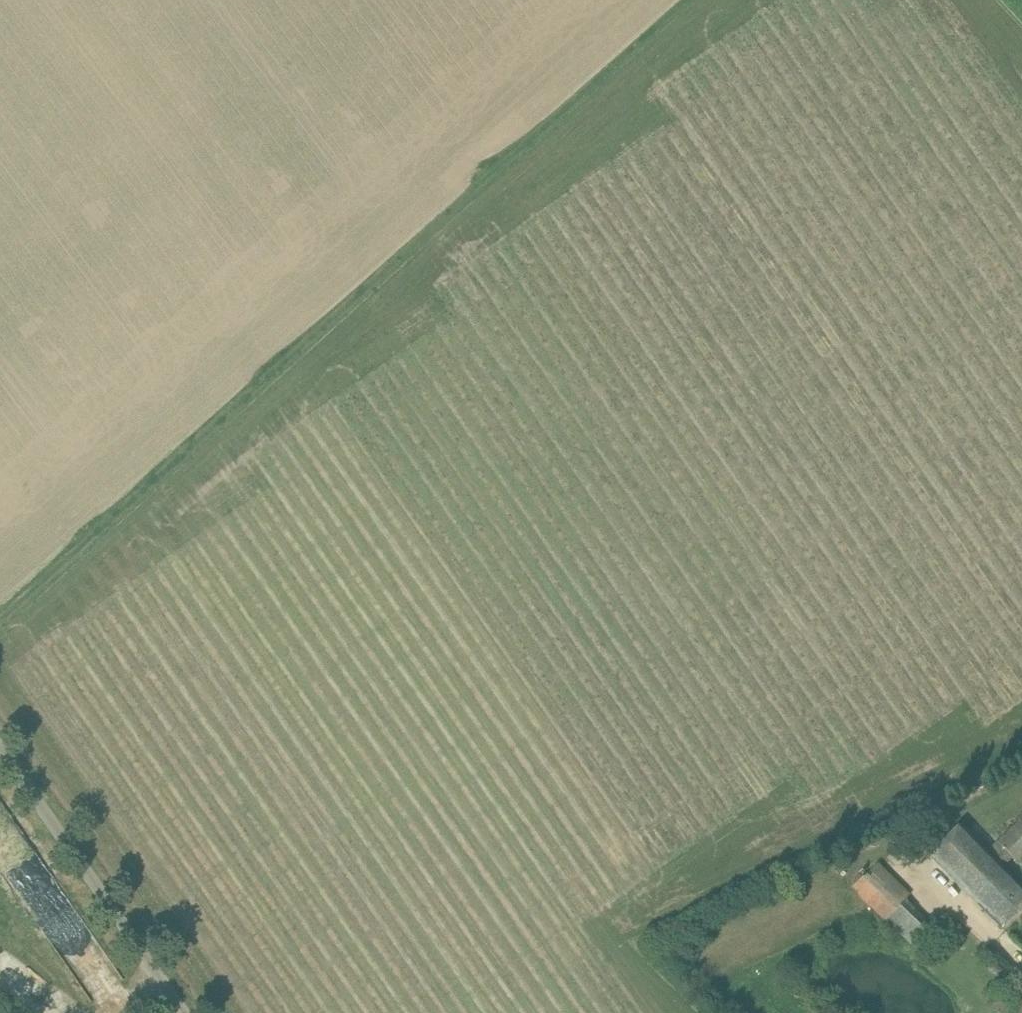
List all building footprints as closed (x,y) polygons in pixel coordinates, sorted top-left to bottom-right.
[(932,855),(1003,928),(1021,909),(1021,885),(1004,867),(1014,857),(1021,864),(1021,863),(1021,819),(990,852),(962,825),(932,855)] [(878,861),(853,886),(913,945),(933,925),(907,899),(912,894),(878,861)]
